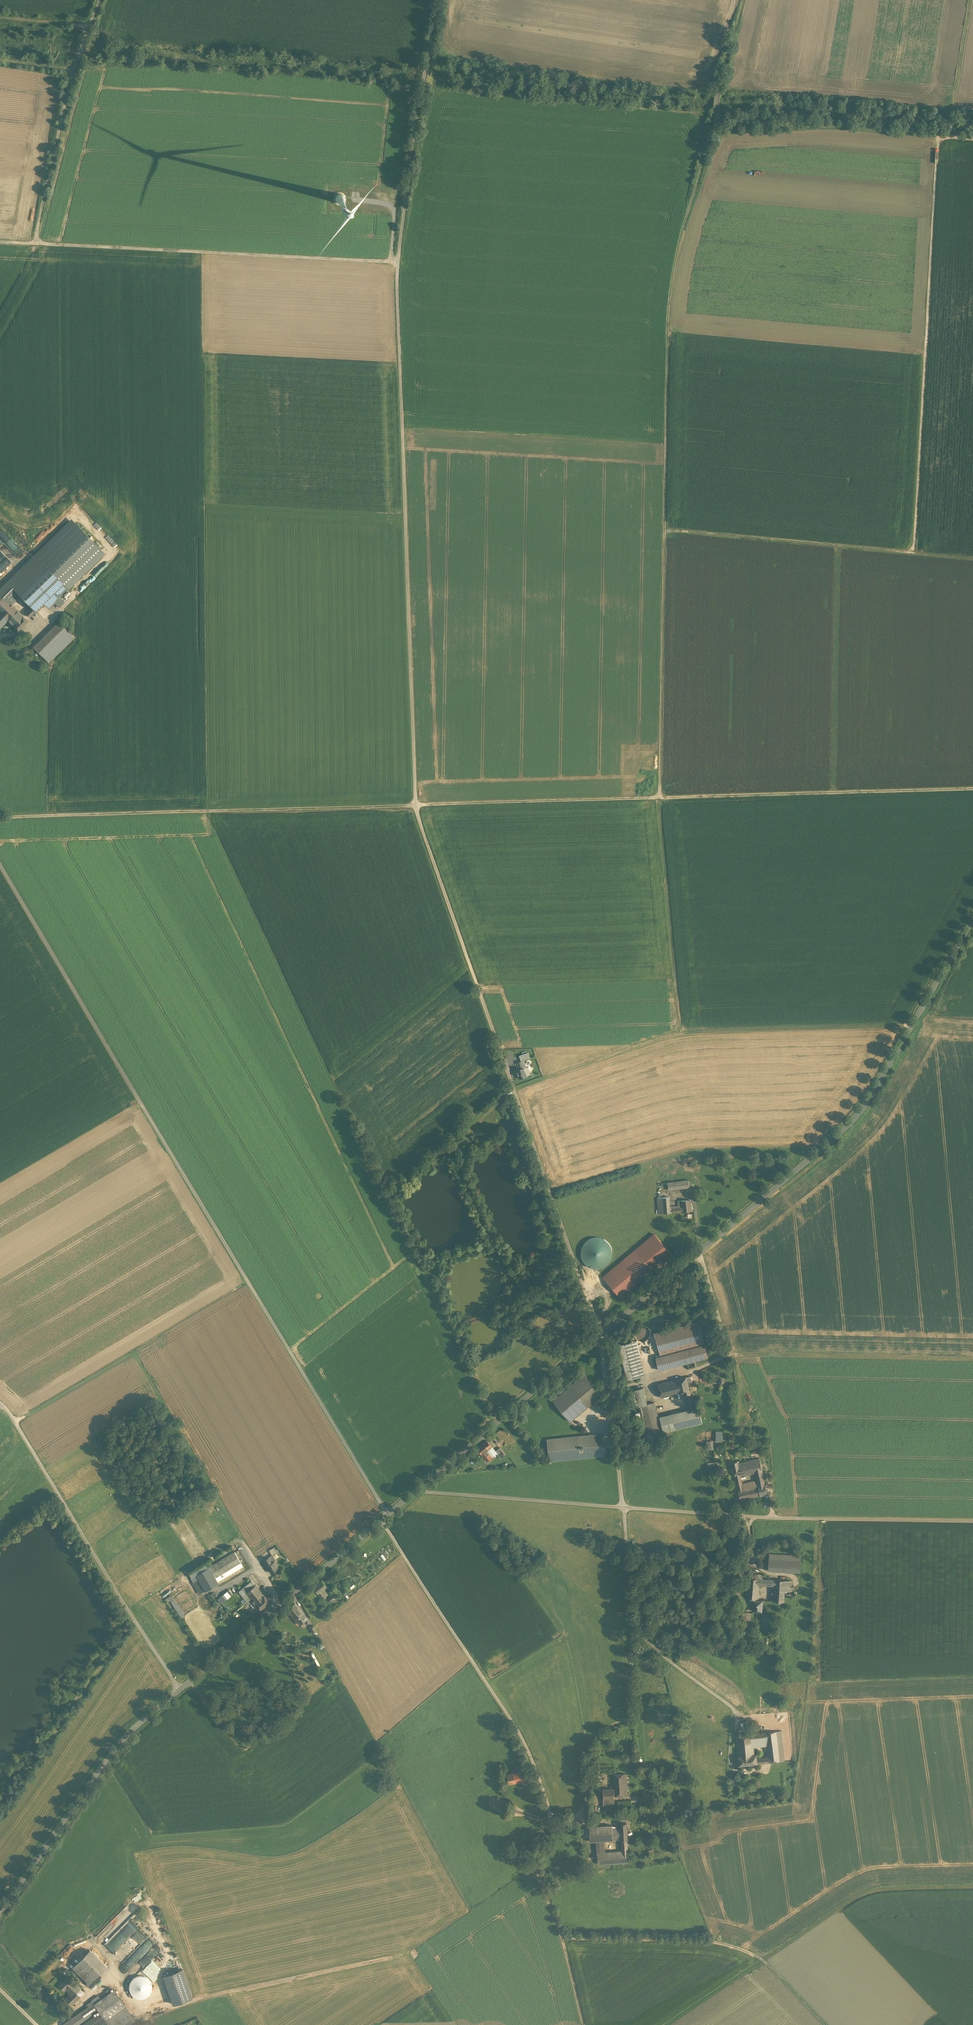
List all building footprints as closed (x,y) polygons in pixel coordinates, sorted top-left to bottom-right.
[(22,548),(0,530),(0,551),(5,554),(5,559),(2,561),(5,565),(13,560),(6,555),(8,550),(11,555),(10,555),(10,557),(15,557),(22,548)] [(16,575),(8,582),(19,594),(33,607),(36,611),(43,604),(16,575)] [(18,611),(10,602),(19,594),(8,582),(0,590),(0,612),(8,620),(18,611)] [(36,611),(33,607),(26,613),(30,617),(36,611)] [(13,626),(23,616),(18,611),(8,620),(13,626)] [(13,626),(18,631),(28,621),(23,616),(13,626)] [(59,622),(34,647),(49,662),(74,637),(63,625),(59,622)] [(520,1069),(517,1070),(520,1078),(523,1077),(527,1076),(524,1067),(523,1068),(520,1069)] [(681,1189),(680,1181),(668,1182),(669,1190),(681,1189)] [(689,1181),(680,1181),(681,1189),(690,1189),(689,1181)] [(671,1212),(671,1207),(671,1205),(670,1205),(670,1196),(658,1197),(659,1213),(671,1212)] [(691,1199),(681,1200),(682,1211),(692,1210),(691,1199)] [(671,1212),(682,1211),(681,1200),(678,1200),(679,1206),(671,1207),(671,1212)] [(623,1299),(674,1257),(654,1234),(604,1277),(614,1288),(617,1292),(623,1299)] [(597,1237),(593,1238),(588,1240),(585,1243),(582,1247),(581,1252),(581,1256),(583,1261),(586,1265),(590,1267),(594,1269),(599,1269),(604,1268),(608,1265),(611,1261),(613,1257),(613,1252),(612,1248),(610,1243),(606,1240),(602,1238),(597,1237)] [(661,1355),(704,1343),(698,1322),(655,1333),(661,1355)] [(646,1326),(644,1325),(642,1325),(640,1325),(638,1326),(637,1327),(636,1329),(635,1330),(634,1332),(634,1334),(635,1336),(635,1337),(637,1339),(638,1340),(640,1341),(642,1341),(644,1341),(645,1341),(647,1340),(648,1339),(650,1337),(650,1335),(650,1333),(650,1331),(650,1330),(649,1328),(647,1327),(646,1326)] [(631,1341),(640,1376),(645,1375),(636,1340),(631,1341)] [(640,1376),(631,1341),(619,1345),(625,1367),(626,1371),(628,1379),(640,1376)] [(704,1345),(656,1358),(659,1370),(687,1363),(695,1361),(708,1357),(704,1345)] [(584,1375),(553,1400),(568,1418),(599,1392),(584,1375)] [(686,1377),(677,1379),(680,1393),(684,1392),(685,1396),(690,1394),(686,1377)] [(680,1393),(677,1379),(658,1384),(661,1398),(680,1393)] [(640,1406),(647,1404),(643,1387),(635,1390),(640,1406)] [(602,1395),(599,1392),(568,1418),(571,1421),(602,1395)] [(647,1436),(662,1432),(655,1402),(647,1404),(640,1406),(647,1436)] [(699,1407),(660,1417),(664,1432),(702,1423),(699,1407)] [(662,1432),(647,1436),(649,1441),(664,1438),(662,1432)] [(602,1433),(548,1439),(550,1461),(604,1455),(602,1433)] [(492,1447),(487,1441),(477,1449),(487,1461),(492,1457),(487,1451),(492,1447)] [(497,1453),(492,1447),(487,1451),(492,1457),(497,1453)] [(744,1462),(746,1474),(755,1472),(762,1471),(760,1458),(744,1462)] [(739,1470),(738,1463),(739,1463),(739,1461),(732,1462),(735,1477),(741,1476),(739,1470)] [(739,1470),(741,1476),(746,1474),(744,1462),(739,1463),(738,1463),(739,1470)] [(765,1483),(764,1476),(756,1478),(757,1480),(758,1485),(765,1483)] [(765,1483),(758,1485),(743,1488),(738,1489),(740,1500),(767,1494),(765,1483)] [(234,1552),(209,1567),(215,1577),(240,1562),(234,1552)] [(769,1554),(768,1570),(800,1572),(801,1556),(769,1554)] [(267,1566),(272,1563),(268,1557),(264,1560),(267,1566)] [(243,1566),(240,1562),(215,1577),(217,1581),(243,1566)] [(267,1566),(272,1573),(278,1568),(274,1562),(272,1563),(267,1566)] [(209,1567),(196,1575),(199,1579),(205,1590),(206,1591),(218,1583),(217,1581),(215,1577),(209,1567)] [(737,1573),(727,1572),(727,1577),(731,1577),(730,1583),(735,1583),(737,1573)] [(746,1590),(759,1591),(760,1584),(760,1578),(748,1577),(746,1590)] [(763,1579),(760,1578),(760,1584),(775,1585),(773,1601),(784,1602),(784,1596),(786,1581),(763,1579)] [(202,1592),(205,1590),(199,1579),(193,1582),(195,1586),(197,1585),(202,1592)] [(254,1602),(263,1594),(256,1585),(255,1585),(251,1581),(239,1591),(249,1605),(254,1602)] [(322,1581),(313,1587),(319,1594),(323,1589),(327,1587),(322,1581)] [(335,1587),(328,1592),(332,1597),(328,1599),(330,1601),(340,1593),(335,1587)] [(228,1588),(217,1599),(221,1604),(232,1593),(228,1588)] [(329,1596),(323,1589),(319,1594),(323,1599),(324,1598),(326,1599),(329,1596)] [(746,1599),(753,1599),(759,1600),(759,1591),(746,1590),(746,1599)] [(254,1602),(260,1610),(269,1602),(263,1594),(254,1602)] [(759,1600),(753,1599),(752,1610),(762,1611),(763,1600),(759,1600)] [(176,1600),(173,1602),(181,1616),(184,1614),(176,1600)] [(294,1603),(287,1609),(294,1618),(301,1612),(294,1603)] [(299,1623),(306,1617),(301,1612),(294,1618),(299,1623)] [(751,1613),(743,1612),(743,1618),(743,1619),(743,1625),(752,1626),(752,1619),(750,1619),(751,1613)] [(777,1731),(765,1732),(766,1745),(768,1757),(769,1762),(780,1761),(777,1731)] [(781,1731),(777,1731),(780,1761),(785,1760),(781,1731)] [(737,1735),(738,1756),(751,1754),(750,1746),(766,1745),(765,1732),(737,1735)] [(751,1754),(738,1756),(739,1765),(758,1763),(757,1758),(752,1758),(751,1754)] [(507,1775),(510,1784),(526,1781),(525,1777),(524,1772),(522,1772),(514,1773),(507,1775)] [(626,1774),(613,1774),(614,1788),(614,1793),(626,1793),(626,1774)] [(614,1793),(614,1788),(603,1789),(603,1796),(614,1796),(614,1793)] [(614,1801),(614,1796),(603,1796),(603,1805),(615,1806),(614,1801)] [(492,1807),(503,1811),(506,1804),(495,1800),(494,1800),(492,1801),(491,1803),(491,1804),(491,1806),(492,1807)] [(596,1841),(603,1840),(613,1839),(612,1828),(612,1825),(590,1826),(591,1841),(596,1841)] [(622,1839),(621,1828),(612,1828),(613,1839),(622,1839)] [(629,1861),(628,1839),(622,1839),(622,1851),(604,1853),(597,1853),(599,1863),(629,1861)] [(105,1926),(113,1934),(134,1913),(126,1905),(105,1926)] [(126,1925),(106,1947),(127,1967),(148,1946),(126,1925)] [(109,1968),(90,1949),(73,1966),(88,1981),(87,1982),(91,1985),(109,1968)] [(182,1969),(164,1975),(173,2003),(192,1997),(182,1969)] [(137,1973),(135,1974),(133,1975),(132,1976),(131,1978),(131,1980),(131,1982),(131,1984),(132,1986),(133,1987),(135,1988),(137,1989),(139,1989),(141,1989),(143,1988),(144,1987),(146,1985),(146,1983),(147,1981),(146,1979),(146,1977),(145,1976),(143,1974),(141,1973),(139,1973),(137,1973)] [(66,1988),(73,1981),(68,1977),(60,1985),(65,1990),(67,1989),(66,1988)] [(75,1990),(77,1992),(81,1989),(73,1981),(66,1988),(67,1989),(71,1993),(75,1990)] [(94,2003),(100,2012),(109,2024),(125,2024),(135,2018),(114,1989),(100,1999),(94,2003)] [(71,1993),(65,2000),(71,2006),(81,1996),(77,1992),(75,1990),(71,1993)] [(98,2015),(100,2012),(94,2003),(92,2001),(89,2003),(98,2015)] [(100,2012),(98,2015),(82,2024),(109,2024),(100,2012)]
